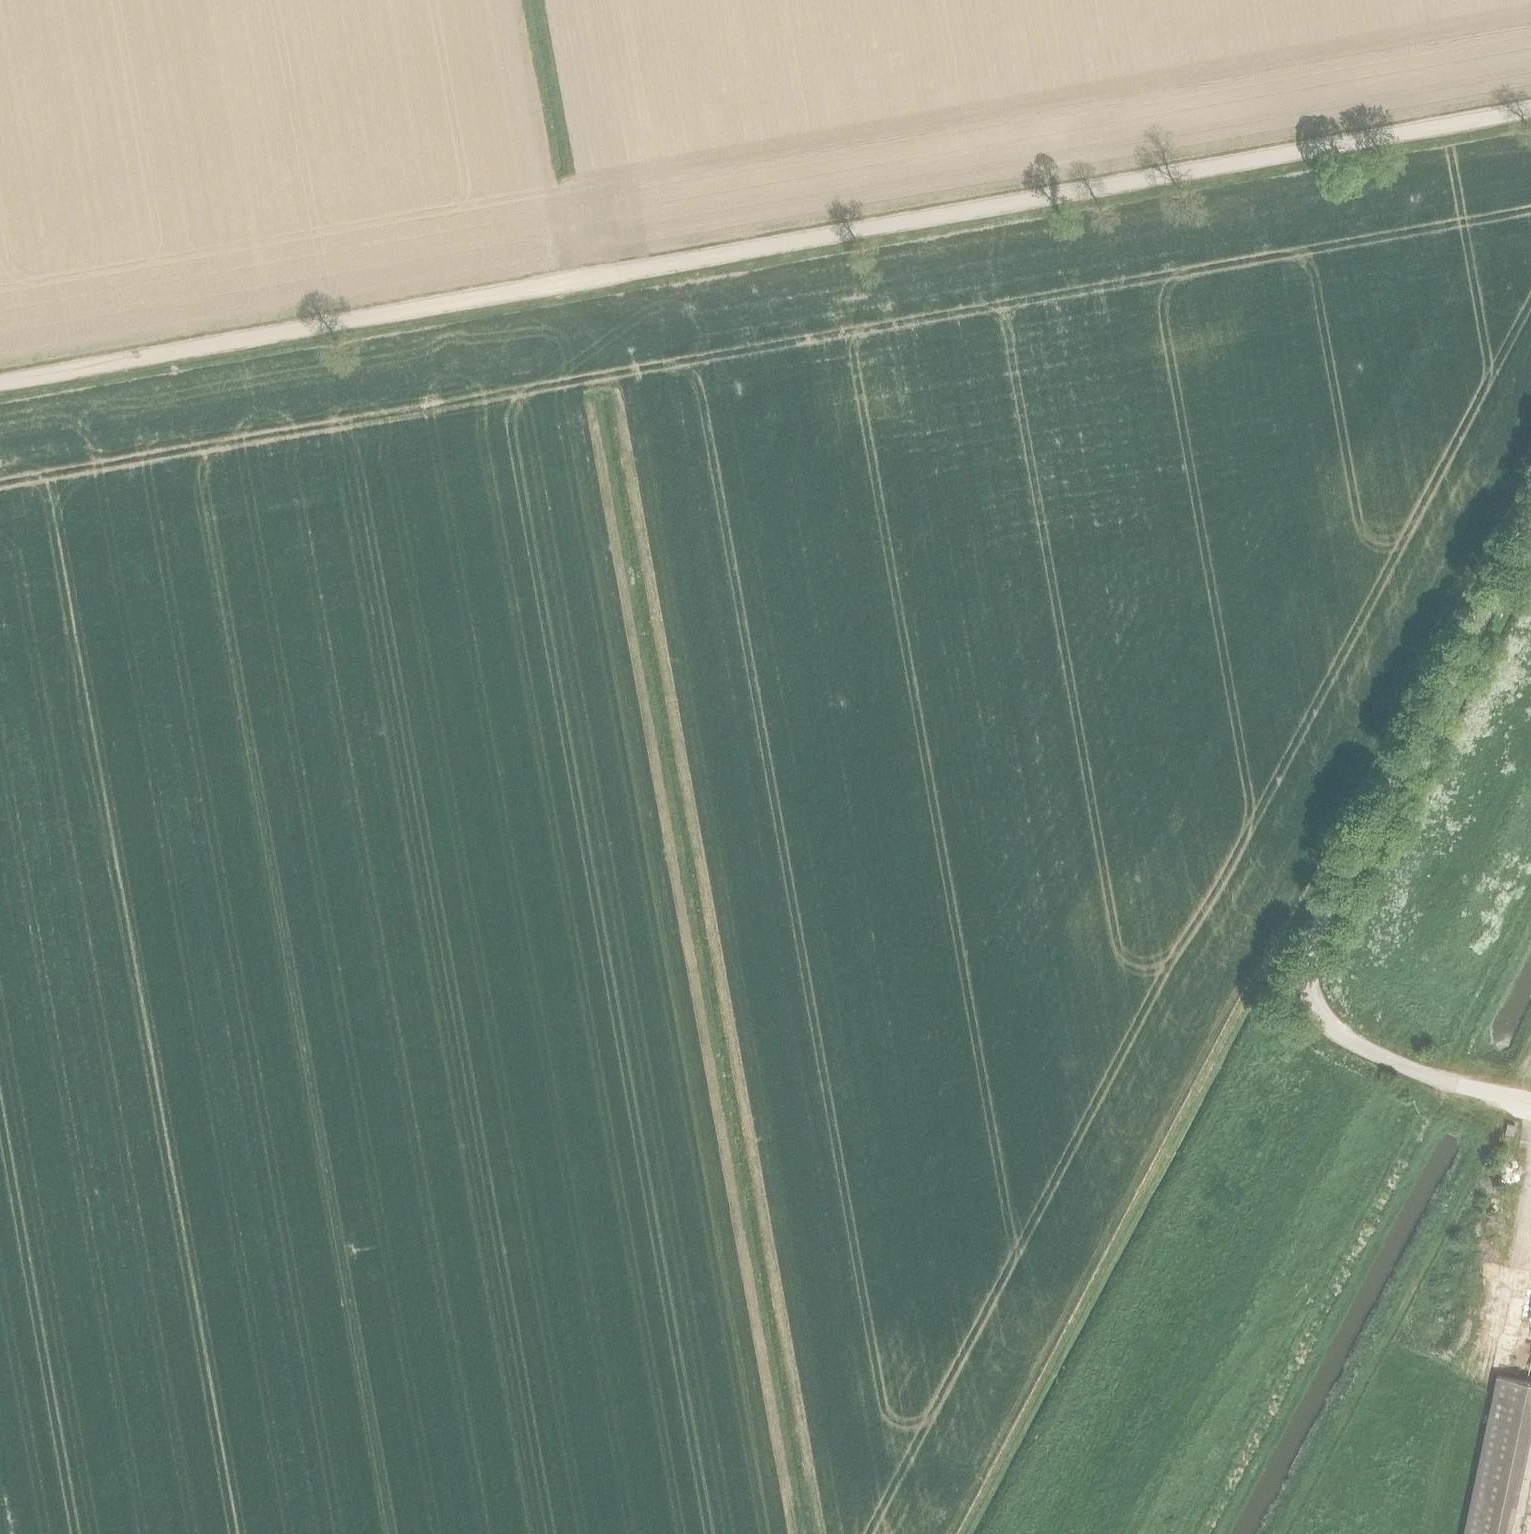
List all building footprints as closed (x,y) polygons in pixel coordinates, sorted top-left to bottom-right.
[(1522,1316),(1530,1317),(1530,1301),(1524,1300),(1522,1316)] [(1530,1430),(1530,1384),(1496,1377),(1465,1533),(1510,1533),(1530,1430)]
